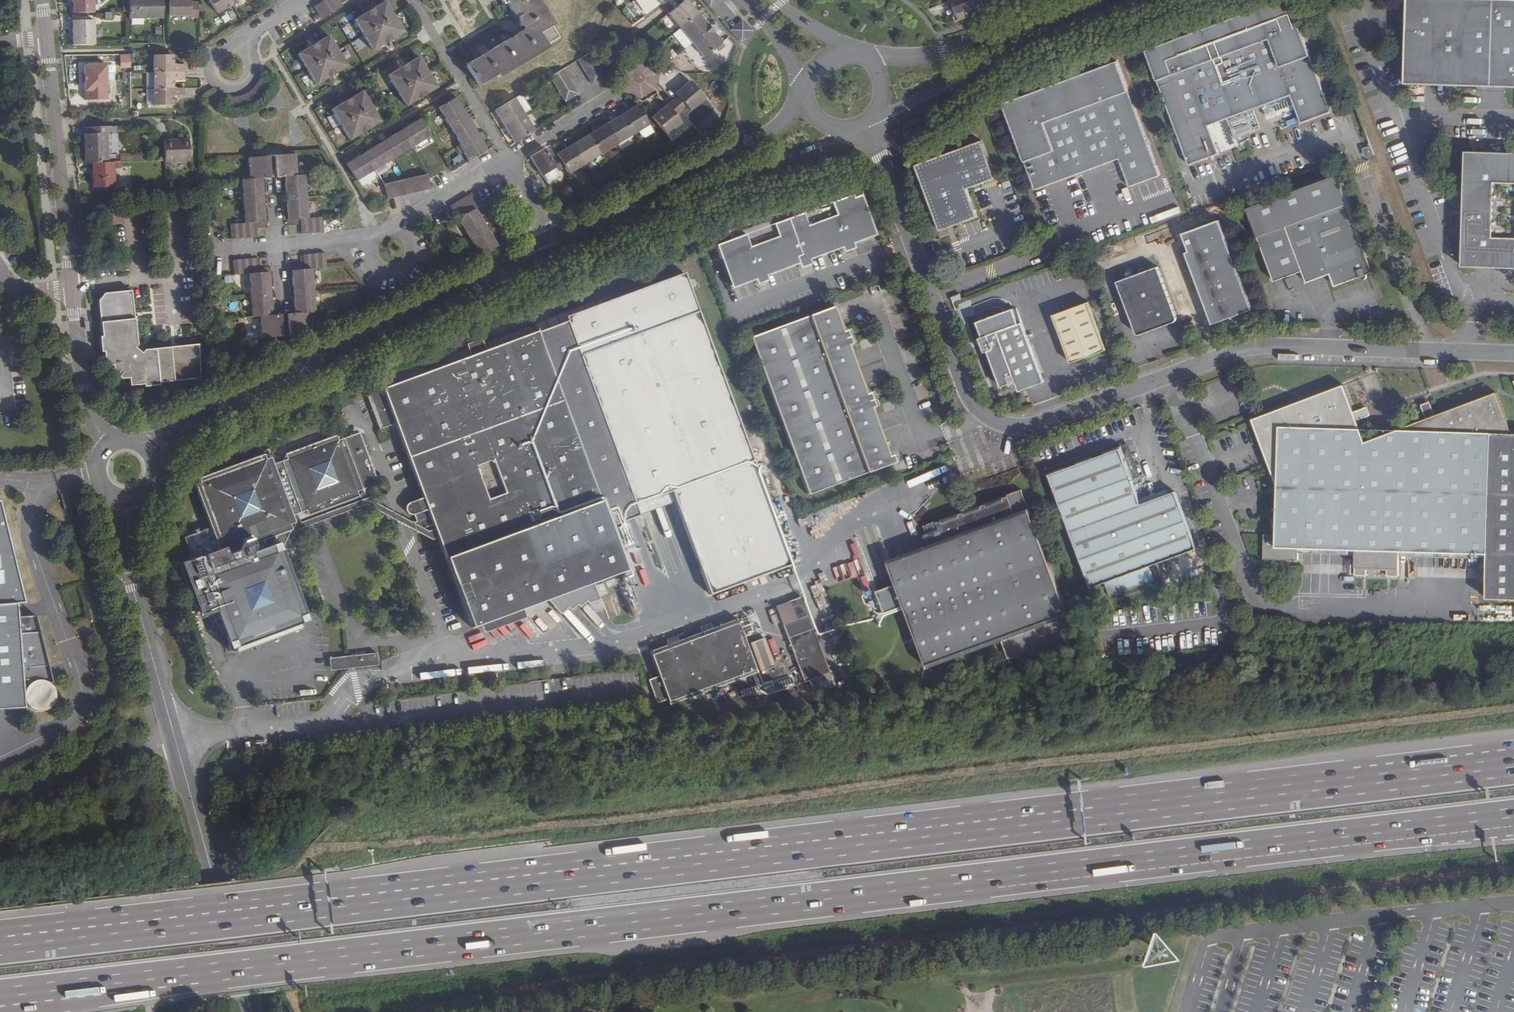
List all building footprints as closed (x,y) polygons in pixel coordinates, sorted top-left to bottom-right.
[(72,14),(92,13),(92,0),(72,0),(72,14)] [(163,0),(129,0),(129,18),(131,18),(143,18),(163,18),(163,0)] [(169,16),(191,15),(191,19),(198,19),(198,3),(191,3),(191,0),(169,0),(169,16)] [(231,5),(228,0),(209,0),(217,13),(231,5)] [(321,20),(344,6),(341,0),(324,0),(312,7),(321,20)] [(519,30),(461,66),(475,89),(495,77),(497,81),(548,50),(546,47),(558,39),(550,28),(554,26),(538,0),(500,0),(519,30)] [(667,14),(683,0),(664,0),(660,3),(667,14)] [(679,28),(697,13),(686,0),(684,0),(683,0),(667,14),(679,28)] [(980,12),(976,0),(973,0),(972,1),(971,0),(952,0),(954,7),(953,9),(957,21),(980,12)] [(1192,164),(1219,153),(1209,126),(1293,94),(1303,121),(1331,111),(1290,0),(1285,0),(1222,23),(1149,51),(1166,97),(1177,127),(1192,164)] [(1404,81),(1513,84),(1513,0),(1406,0),(1404,81)] [(952,2),(931,7),(933,17),(950,13),(949,7),(953,6),(952,2)] [(382,4),(350,24),(370,55),(402,35),(382,4)] [(679,28),(691,43),(709,28),(697,13),(679,28)] [(731,30),(741,41),(747,36),(752,31),(742,20),(736,25),(731,30)] [(71,22),(71,45),(93,45),(93,21),(71,22)] [(982,23),(973,26),(974,31),(984,28),(982,23)] [(709,28),(691,43),(704,58),(722,42),(709,28)] [(294,59),(314,90),(346,70),(326,39),(294,59)] [(593,58),(590,52),(577,60),(581,66),(593,58)] [(154,72),(182,72),(182,65),(171,65),(171,55),(154,55),(154,72)] [(597,64),(593,58),(581,66),(585,72),(597,64)] [(418,59),(386,80),(406,110),(438,90),(418,59)] [(109,64),(86,64),(86,91),(86,100),(109,100),(109,91),(109,64)] [(600,70),(597,64),(585,72),(588,78),(600,70)] [(1132,188),(1161,177),(1118,64),(1005,107),(1018,141),(1037,192),(1122,161),(1132,188)] [(1012,67),(1003,70),(1004,75),(1014,72),(1012,67)] [(566,75),(562,69),(550,77),(554,82),(566,75)] [(600,70),(588,78),(592,84),(604,77),(600,70)] [(182,80),(182,72),(154,72),(154,89),(171,89),(171,80),(182,80)] [(570,81),(566,75),(554,82),(558,89),(570,81)] [(231,100),(224,100),(220,114),(226,115),(230,114),(237,113),(244,110),(252,107),(257,103),(262,98),(267,92),(272,83),(258,78),(254,90),(246,96),(237,99),(235,100),(231,100)] [(574,87),(570,81),(558,89),(560,93),(561,95),(574,87)] [(672,100),(681,112),(697,131),(717,114),(704,99),(689,81),(675,93),(677,96),(672,100)] [(561,95),(565,101),(577,93),(574,87),(561,95)] [(146,104),(154,104),(154,89),(146,89),(146,104)] [(171,89),(154,89),(154,104),(154,106),(171,105),(171,96),(182,96),(182,89),(171,89)] [(361,95),(330,115),(350,146),(381,126),(361,95)] [(453,98),(437,109),(459,147),(455,149),(459,158),(464,156),(467,161),(474,158),(475,161),(482,157),(480,154),(487,150),(483,144),(487,142),(481,133),(476,136),(453,98)] [(515,98),(495,110),(504,126),(524,114),(515,98)] [(676,116),(681,112),(672,100),(651,117),(666,135),(681,123),(676,116)] [(632,135),(649,125),(637,105),(620,115),(632,135)] [(524,114),(504,126),(514,142),(534,130),(524,114)] [(604,125),(616,145),(632,135),(620,115),(604,125)] [(346,168),(357,185),(431,137),(421,120),(346,168)] [(588,134),(600,154),(616,145),(604,125),(588,134)] [(653,132),(649,125),(639,131),(642,136),(645,137),(653,132)] [(84,138),(81,138),(81,148),(84,148),(85,163),(92,163),(107,163),(114,163),(119,162),(119,154),(117,154),(116,133),(116,127),(84,128),(84,138)] [(572,144),(584,164),(600,154),(588,134),(572,144)] [(190,161),(189,139),(164,140),(165,161),(190,161)] [(977,219),(967,191),(995,181),(981,143),(915,167),(939,233),(977,219)] [(556,154),(556,155),(564,167),(568,174),(584,164),(572,144),(556,154)] [(544,148),(530,156),(538,169),(542,176),(544,175),(555,168),(557,171),(564,167),(556,155),(550,159),(544,148)] [(1463,150),(1460,265),(1513,266),(1513,238),(1489,237),(1491,178),(1513,179),(1513,152),(1463,150)] [(119,154),(119,162),(133,162),(132,154),(119,154)] [(431,154),(423,160),(429,169),(437,163),(431,154)] [(296,160),(275,161),(276,184),(284,183),(287,226),(300,225),(300,240),(325,238),(324,222),(308,223),(306,181),(297,181),(296,160)] [(268,161),(247,161),(248,185),(242,185),(245,229),(231,229),(232,245),(256,243),(255,228),(267,228),(264,184),(270,184),(268,161)] [(107,163),(92,163),(93,183),(93,188),(115,187),(114,163),(107,163)] [(555,168),(544,175),(549,183),(561,177),(557,171),(555,168)] [(1335,286),(1373,272),(1348,204),(1338,175),(1248,207),(1274,281),(1303,270),(1307,282),(1331,273),(1335,286)] [(426,176),(384,186),(388,202),(430,192),(426,176)] [(733,239),(719,245),(735,286),(756,278),(758,282),(767,278),(765,274),(798,261),(800,266),(810,262),(809,257),(843,245),(844,249),(854,245),(852,240),(875,232),(859,191),(809,212),(763,216),(728,228),(733,239)] [(449,207),(479,256),(499,243),(476,206),(478,205),(471,194),(449,207)] [(1253,309),(1220,221),(1185,234),(1191,251),(1187,253),(1213,324),(1253,309)] [(290,337),(302,336),(311,331),(310,314),(318,313),(315,270),(328,269),(327,251),(303,253),(304,270),(292,270),(295,314),(288,314),(290,337)] [(259,318),(260,339),(283,338),(282,315),(273,316),(270,273),(257,274),(256,259),(230,261),(231,277),(248,276),(250,318),(259,318)] [(1159,268),(1118,283),(1138,334),(1140,336),(1142,336),(1177,323),(1178,322),(1179,320),(1178,318),(1159,268)] [(682,271),(565,318),(578,352),(636,504),(640,516),(610,527),(626,567),(773,511),(682,271)] [(137,290),(103,293),(98,300),(102,336),(99,336),(101,352),(103,352),(104,360),(105,366),(112,365),(113,374),(120,379),(128,379),(129,386),(144,384),(144,387),(156,386),(156,384),(198,379),(195,342),(148,346),(146,349),(141,345),(143,342),(137,290)] [(963,299),(961,294),(951,298),(954,303),(963,299)] [(843,330),(834,306),(750,337),(808,495),(899,461),(896,454),(890,456),(873,408),(878,406),(872,391),(867,393),(849,344),(854,342),(849,328),(843,330)] [(1106,353),(1089,306),(1055,319),(1072,365),(1106,353)] [(1017,325),(1015,319),(1012,311),(976,324),(982,339),(987,352),(1000,387),(1009,384),(1012,394),(1042,383),(1038,372),(1021,324),(1017,325)] [(565,318),(536,330),(610,527),(640,516),(636,504),(578,352),(565,318)] [(434,527),(438,537),(471,626),(480,622),(523,606),(626,567),(610,527),(536,330),(485,349),(470,355),(383,389),(385,393),(381,394),(378,386),(366,390),(380,428),(395,422),(423,498),(428,509),(434,527)] [(465,342),(470,355),(485,349),(480,336),(465,342)] [(1513,433),(1500,394),(1402,430),(1393,429),(1368,440),(1361,421),(1357,412),(1347,385),(1256,420),(1280,484),(1279,535),(1268,534),(1268,558),(1303,559),(1303,546),(1358,547),(1357,573),(1370,573),(1370,568),(1389,568),(1389,574),(1402,574),(1403,549),(1492,551),(1492,554),(1488,554),(1487,595),(1493,596),(1513,596),(1513,433)] [(1357,412),(1361,421),(1372,417),(1368,408),(1357,412)] [(288,459),(281,461),(300,512),(307,509),(309,515),(358,497),(360,501),(371,497),(367,487),(378,483),(359,432),(338,440),(336,434),(286,453),(288,459)] [(1106,582),(1149,567),(1196,549),(1176,493),(1142,506),(1121,450),(1052,475),(1093,587),(1106,582)] [(211,528),(208,529),(217,552),(240,543),(244,550),(248,548),(246,543),(250,541),(255,554),(266,550),(271,539),(276,541),(283,538),(285,534),(289,524),(295,523),(292,515),(273,464),(271,457),(265,460),(263,454),(199,478),(201,483),(196,485),(211,528)] [(281,461),(273,464),(292,515),(300,512),(281,461)] [(927,544),(888,559),(927,667),(1068,615),(1021,488),(1001,496),(1003,499),(965,513),(964,509),(958,511),(959,515),(943,521),(942,518),(935,520),(934,518),(922,523),(925,532),(924,533),(927,544)] [(285,534),(291,531),(364,504),(403,526),(414,533),(418,544),(438,537),(434,527),(426,530),(400,515),(371,497),(360,501),(304,522),(300,512),(292,515),(295,523),(289,524),(285,534)] [(410,515),(428,509),(423,498),(406,504),(410,515)] [(20,707),(18,681),(24,681),(25,684),(24,685),(23,686),(22,686),(22,687),(21,689),(20,691),(20,692),(19,693),(19,694),(19,695),(20,701),(20,702),(21,703),(21,704),(22,705),(22,706),(23,707),(24,708),(25,708),(25,709),(26,710),(27,711),(28,711),(29,712),(30,712),(32,712),(33,713),(34,713),(35,713),(36,713),(37,713),(38,713),(40,712),(41,712),(42,712),(43,711),(44,711),(45,710),(46,709),(47,709),(47,708),(48,707),(49,706),(50,705),(50,704),(51,703),(51,702),(52,701),(52,700),(52,699),(52,698),(52,697),(52,695),(52,694),(52,693),(52,692),(51,691),(34,619),(14,620),(13,607),(21,606),(0,504),(0,709),(20,707)] [(217,552),(208,529),(185,538),(192,559),(183,563),(199,605),(208,602),(211,610),(216,623),(222,620),(230,643),(237,640),(238,645),(300,622),(299,617),(305,614),(283,557),(266,550),(255,554),(250,541),(246,543),(248,548),(244,550),(240,543),(217,552)] [(1154,581),(1149,567),(1106,582),(1109,591),(1111,597),(1154,581)] [(801,594),(776,602),(805,678),(824,671),(827,670),(830,669),(801,594)] [(1478,606),(1478,621),(1513,620),(1513,605),(1478,606)] [(527,616),(523,606),(480,622),(484,632),(527,616)] [(568,610),(564,614),(586,637),(590,633),(568,610)] [(757,631),(753,618),(745,621),(749,634),(757,631)] [(680,639),(670,643),(651,650),(660,673),(668,696),(670,702),(690,695),(699,691),(756,671),(738,619),(737,619),(714,627),(704,631),(680,639)] [(701,624),(704,631),(714,627),(712,620),(701,624)] [(300,622),(238,645),(242,654),(304,631),(300,622)] [(668,636),(670,643),(680,639),(678,632),(668,636)] [(748,641),(758,670),(774,664),(764,635),(748,641)] [(349,655),(351,668),(378,665),(377,652),(349,655)] [(331,656),(331,666),(332,669),(351,668),(349,655),(331,656)] [(668,696),(660,673),(649,677),(658,700),(668,696)] [(779,687),(795,685),(793,675),(777,677),(779,687)] [(701,697),(699,691),(690,695),(692,700),(701,697)]
